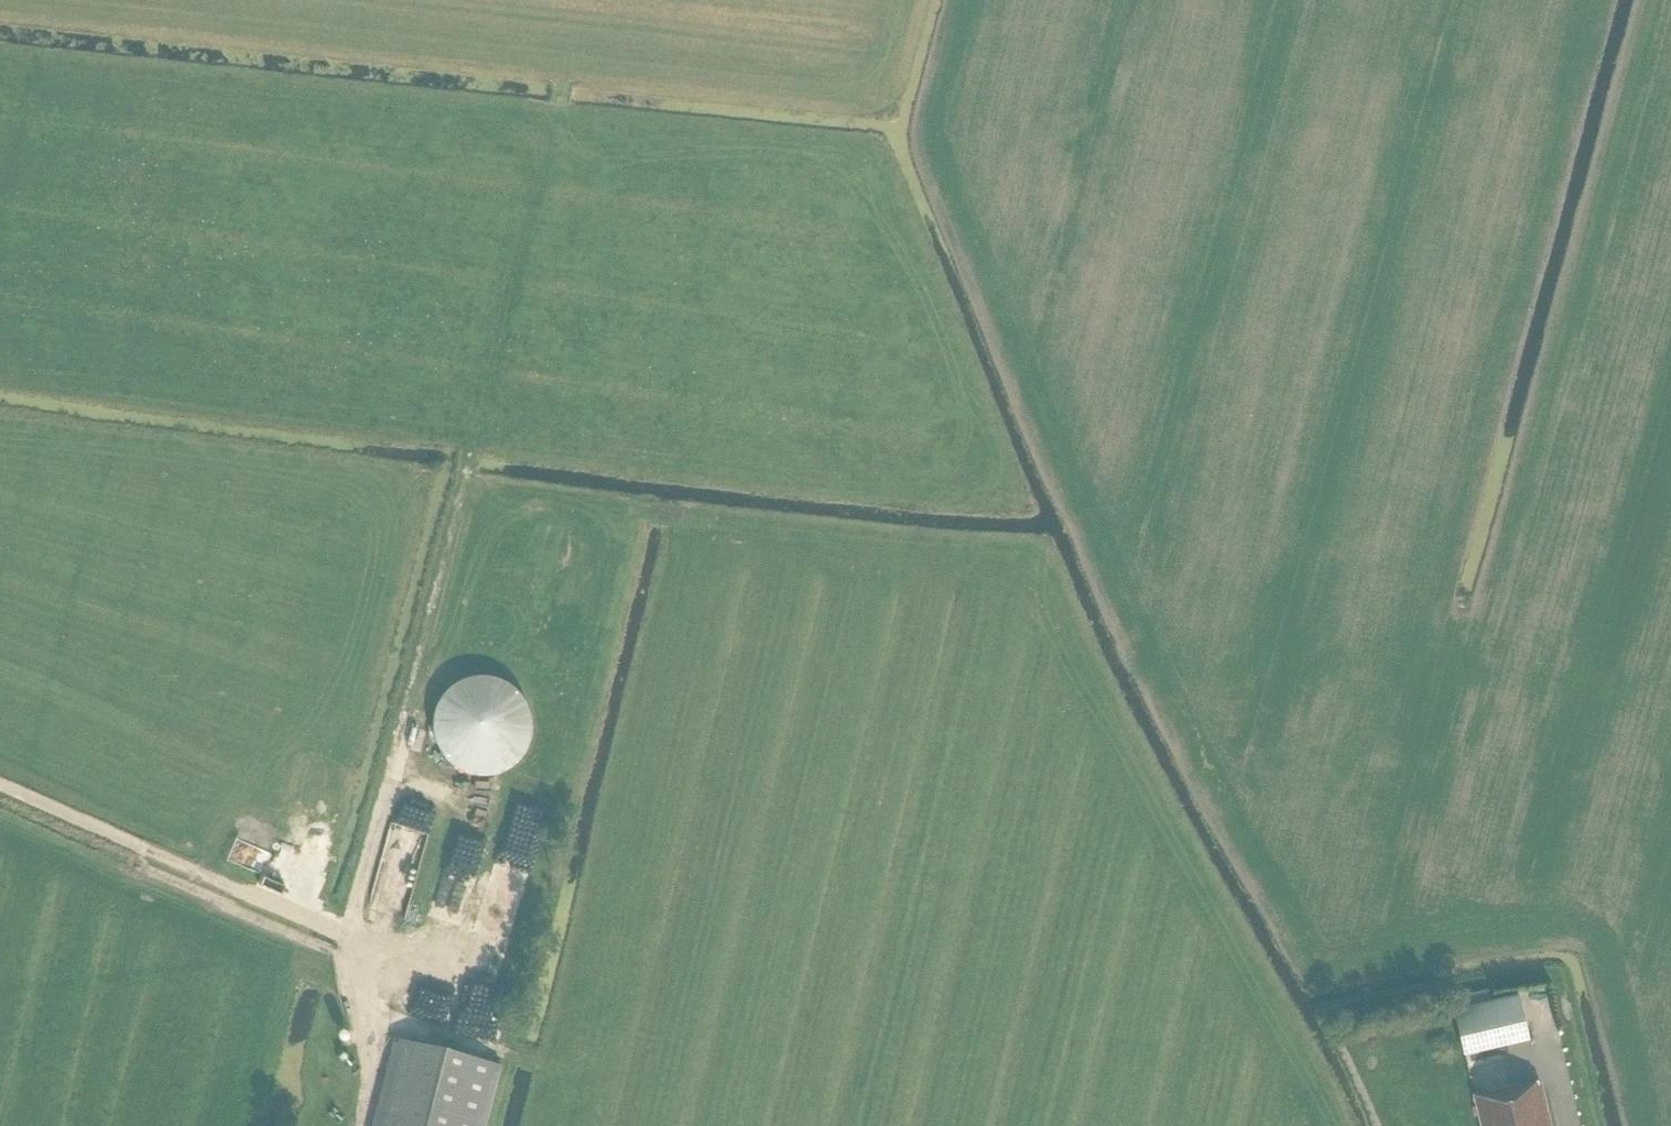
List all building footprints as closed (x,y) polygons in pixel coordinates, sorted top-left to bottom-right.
[(474,796),(484,796),(493,795),(505,791),(516,784),(526,773),(532,762),(535,752),(536,737),(533,723),(527,709),(518,699),(507,691),(496,687),(482,686),(469,687),(456,691),(447,698),(436,711),(429,724),(427,737),(427,750),(431,764),(440,778),(451,787),(461,793),(474,796)] [(424,925),(437,930),(468,848),(455,843),(424,925)] [(1489,990),(1456,998),(1460,1013),(1493,1005),(1489,990)] [(1454,1014),(1464,1055),(1506,1045),(1496,1004),(1493,1005),(1460,1013),(1454,1014)] [(462,1056),(396,1039),(374,1125),(487,1125),(502,1065),(462,1056)] [(1542,1084),(1520,1089),(1519,1086),(1476,1096),(1483,1125),(1552,1125),(1542,1084)]
